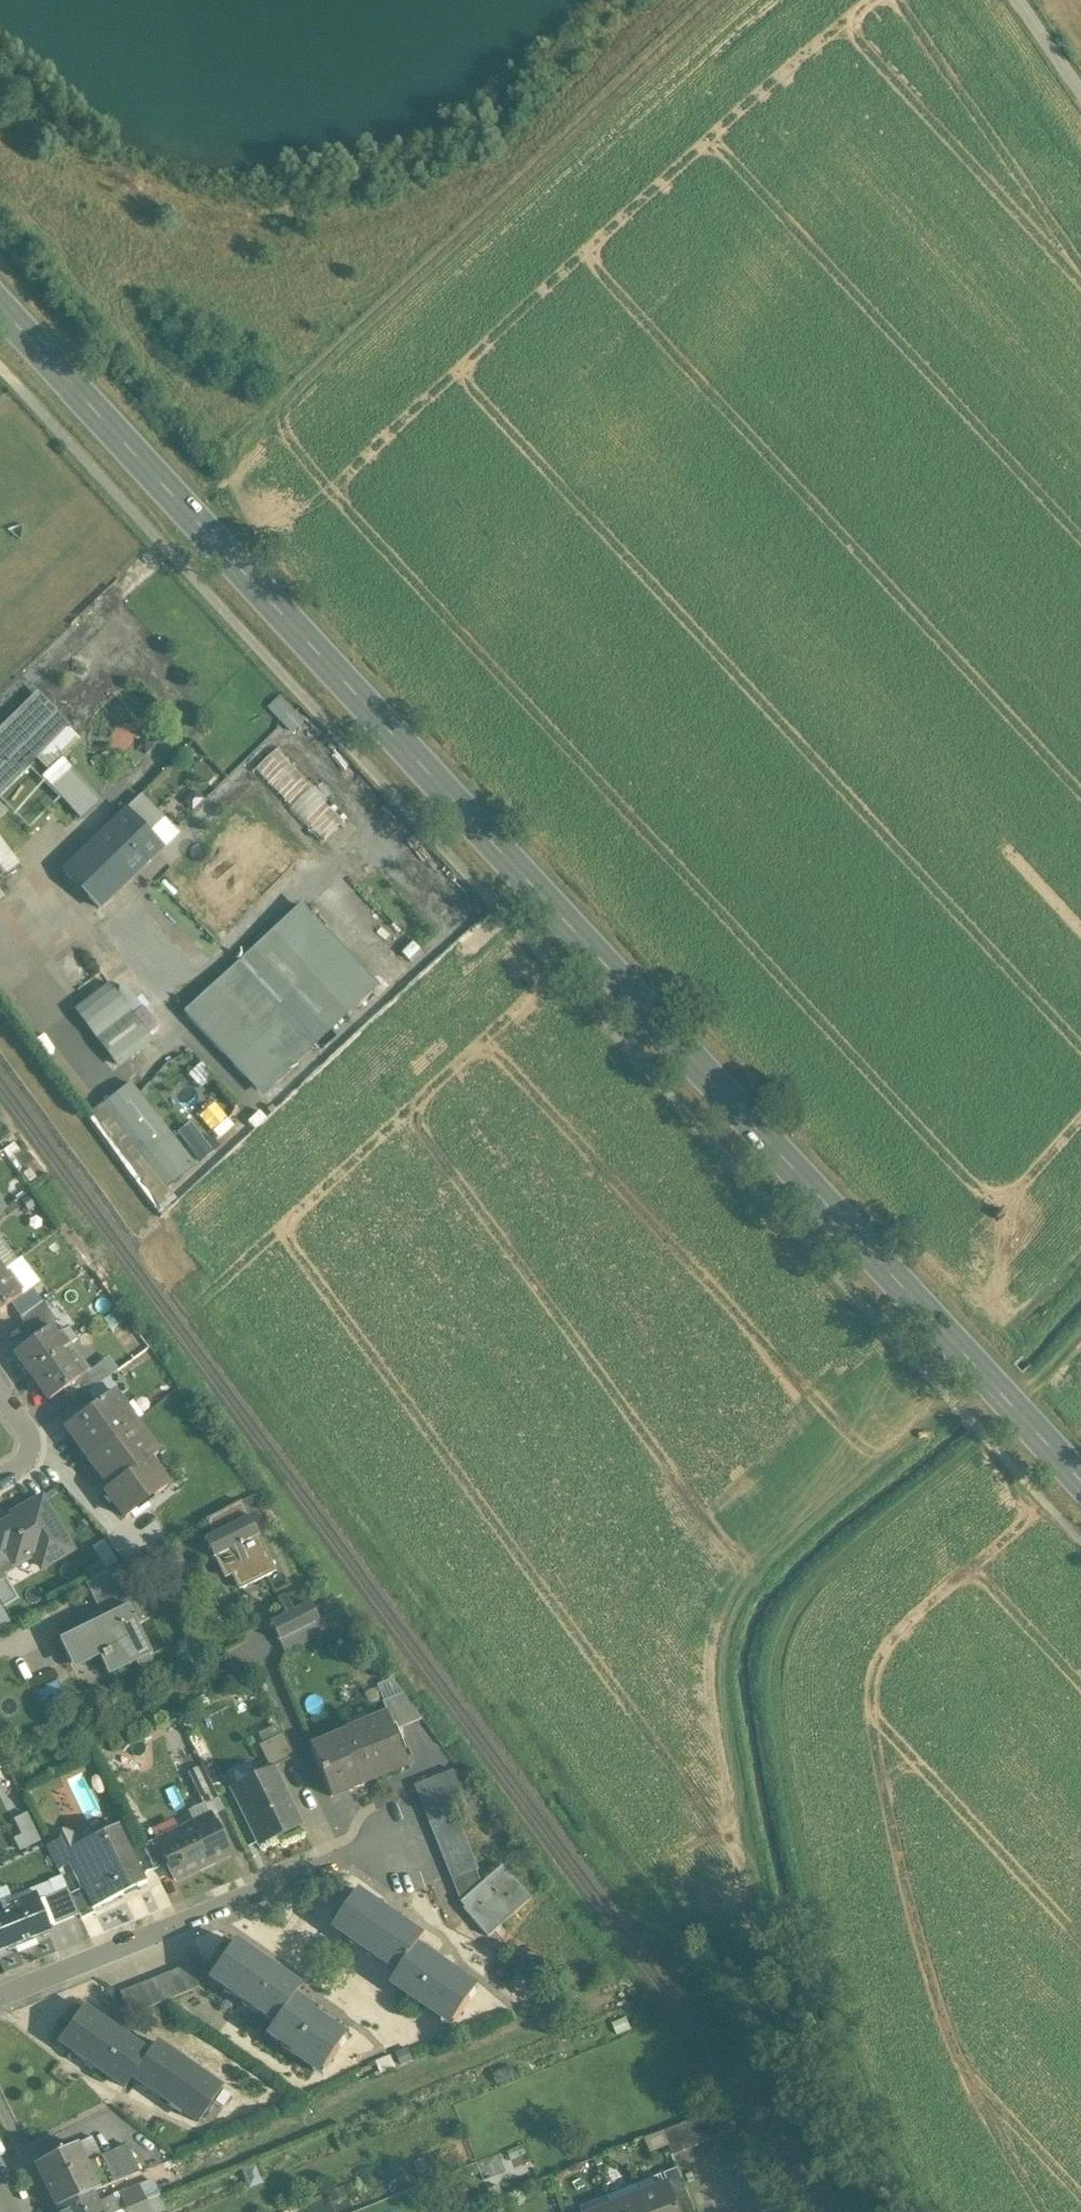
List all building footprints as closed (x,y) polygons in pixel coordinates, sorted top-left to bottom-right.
[(0,731),(0,763),(5,758),(19,773),(44,748),(30,733),(51,712),(35,696),(0,731)] [(271,710),(298,726),(305,715),(278,698),(271,710)] [(348,819),(280,747),(253,773),(321,845),(348,819)] [(126,810),(63,871),(100,908),(162,848),(126,810)] [(301,902),(183,1012),(261,1098),(381,986),(301,902)] [(152,1041),(81,946),(58,963),(86,1002),(77,1008),(120,1066),(152,1041)] [(195,1166),(129,1083),(101,1106),(167,1189),(195,1166)] [(212,1139),(198,1150),(195,1146),(191,1149),(200,1161),(218,1147),(212,1139)] [(0,1273),(0,1311),(11,1304),(22,1295),(4,1270),(0,1273)] [(22,1295),(11,1304),(22,1317),(42,1302),(32,1288),(22,1295)] [(42,1302),(22,1317),(29,1327),(51,1313),(42,1302)] [(50,1326),(14,1352),(30,1374),(60,1351),(61,1352),(66,1348),(50,1326)] [(60,1351),(30,1374),(49,1399),(65,1388),(79,1377),(78,1376),(61,1352),(60,1351)] [(79,1377),(65,1388),(72,1398),(93,1382),(85,1371),(78,1376),(79,1377)] [(108,1378),(88,1392),(96,1403),(112,1391),(113,1393),(116,1390),(108,1378)] [(96,1403),(66,1425),(78,1443),(82,1440),(91,1453),(129,1425),(119,1412),(124,1408),(113,1393),(112,1391),(96,1403)] [(157,1454),(134,1422),(129,1425),(91,1453),(88,1456),(110,1486),(105,1490),(125,1518),(167,1486),(149,1461),(157,1454)] [(20,1510),(23,1514),(0,1527),(0,1548),(7,1544),(16,1561),(32,1551),(41,1568),(72,1550),(41,1498),(20,1510)] [(241,1502),(221,1512),(229,1528),(241,1522),(249,1518),(241,1502)] [(250,1540),(241,1522),(229,1528),(204,1540),(213,1558),(221,1554),(239,1590),(276,1572),(258,1536),(250,1540)] [(116,1568),(92,1581),(103,1604),(122,1594),(123,1596),(128,1593),(116,1568)] [(123,1596),(122,1594),(103,1604),(108,1615),(58,1639),(70,1663),(102,1648),(114,1673),(151,1655),(123,1596)] [(310,1603),(293,1612),(285,1595),(278,1599),(286,1615),(270,1623),(279,1641),(319,1622),(313,1610),(310,1603)] [(319,1622),(279,1641),(285,1653),(350,1621),(334,1600),(313,1610),(319,1622)] [(423,1720),(404,1694),(384,1702),(389,1714),(390,1714),(397,1730),(423,1720)] [(389,1714),(355,1728),(355,1729),(310,1747),(330,1797),(411,1764),(397,1730),(390,1714),(389,1714)] [(283,1735),(259,1747),(269,1769),(294,1758),(283,1735)] [(218,1799),(201,1765),(187,1772),(203,1806),(218,1799)] [(454,1771),(416,1786),(431,1822),(455,1812),(468,1807),(454,1771)] [(297,1823),(273,1772),(234,1791),(258,1842),(297,1823)] [(14,1817),(22,1833),(14,1837),(20,1850),(41,1840),(27,1811),(14,1817)] [(455,1812),(431,1822),(454,1879),(476,1870),(479,1869),(455,1812)] [(158,1847),(157,1847),(166,1865),(173,1880),(229,1852),(210,1814),(192,1822),(195,1828),(158,1847)] [(103,1839),(83,1849),(77,1836),(61,1831),(58,1839),(46,1845),(57,1869),(68,1864),(80,1889),(90,1909),(92,1908),(145,1882),(118,1826),(100,1834),(103,1839)] [(155,1840),(142,1847),(154,1870),(166,1865),(157,1847),(158,1847),(155,1840)] [(481,1885),(463,1901),(463,1903),(462,1904),(471,1913),(469,1914),(488,1936),(532,1898),(503,1865),(481,1885)] [(476,1870),(454,1879),(463,1901),(481,1885),(476,1870)] [(66,1888),(42,1899),(53,1925),(78,1914),(79,1914),(69,1894),(66,1888)] [(90,1909),(80,1889),(69,1894),(79,1914),(78,1914),(80,1918),(93,1912),(92,1908),(90,1909)] [(426,1936),(360,1891),(335,1928),(400,1972),(392,1983),(443,2018),(445,2015),(455,2022),(480,1986),(420,1945),(426,1936)] [(4,1908),(2,1903),(0,1904),(0,1907),(1,1909),(0,1909),(0,1951),(49,1931),(35,1895),(4,1908)] [(299,1988),(233,1942),(208,1978),(223,1989),(226,1986),(243,1998),(240,2002),(242,2003),(245,1999),(260,2010),(258,2013),(273,2024),(293,1996),(299,1988)] [(188,1965),(120,1992),(129,2015),(199,1987),(197,1982),(208,1978),(198,1955),(186,1960),(188,1965)] [(350,2036),(293,1996),(273,2024),(266,2034),(281,2045),(283,2042),(300,2054),(298,2056),(314,2068),(316,2064),(326,2071),(350,2036)] [(147,2052),(82,2006),(59,2040),(86,2059),(84,2061),(95,2069),(97,2067),(124,2087),(132,2076),(131,2075),(147,2052)] [(221,2089),(154,2042),(147,2052),(131,2075),(132,2076),(159,2095),(158,2096),(169,2104),(170,2103),(198,2122),(221,2089)] [(709,2141),(699,2116),(687,2121),(697,2146),(709,2141)] [(675,2126),(663,2131),(673,2155),(685,2151),(675,2126)] [(91,2137),(36,2164),(57,2207),(93,2192),(113,2184),(101,2158),(102,2157),(91,2137)] [(102,2157),(101,2158),(113,2184),(140,2172),(127,2145),(102,2157)] [(678,2167),(664,2173),(669,2184),(670,2184),(682,2211),(696,2211),(678,2167)] [(637,2184),(609,2196),(613,2207),(615,2206),(617,2211),(642,2201),(640,2196),(641,2196),(637,2184)] [(641,2196),(648,2211),(682,2211),(670,2184),(669,2184),(641,2196)] [(138,2186),(118,2194),(125,2210),(146,2201),(138,2186)] [(56,2207),(59,2211),(119,2211),(125,2210),(118,2194),(99,2204),(93,2192),(57,2207),(56,2207)] [(581,2207),(583,2211),(613,2211),(612,2208),(613,2207),(609,2196),(608,2196),(581,2207)] [(617,2211),(615,2206),(613,2207),(615,2211),(648,2211),(641,2196),(640,2196),(642,2201),(617,2211)] [(125,2210),(126,2211),(151,2211),(146,2201),(125,2210)]
